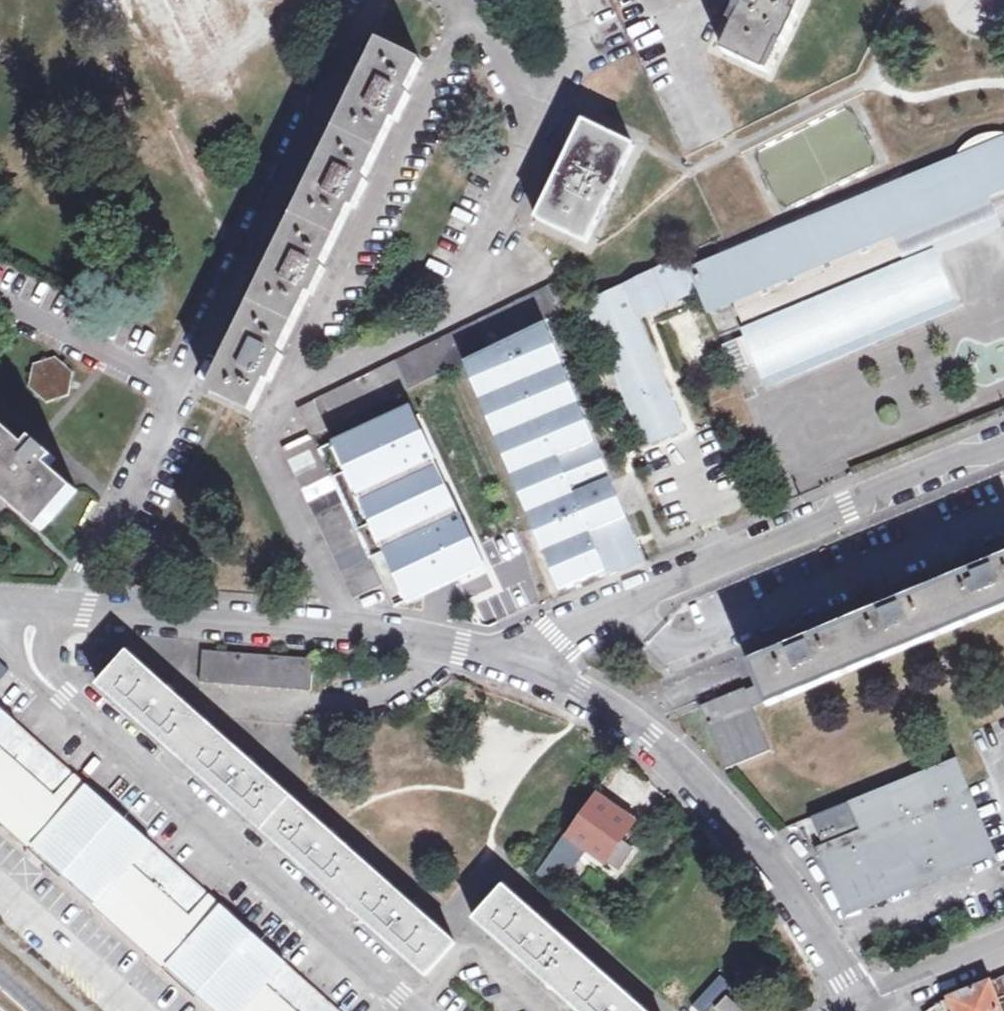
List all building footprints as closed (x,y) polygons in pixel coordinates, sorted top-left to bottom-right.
[(733,22),(739,25),(726,54),(768,74),(782,43),(787,45),(801,16),(796,14),(803,0),(743,0),(733,22)] [(268,380),(272,382),(283,358),(279,357),(309,296),(314,297),(326,271),(322,270),(352,209),(356,210),(368,185),(364,183),(393,122),(398,124),(411,97),(406,95),(421,66),(380,46),(211,392),(252,411),(268,380)] [(536,220),(587,244),(634,146),(583,121),(555,180),(536,220)] [(957,157),(900,181),(692,268),(702,292),(710,312),(737,301),(752,337),(735,344),(748,373),(764,366),(770,378),(950,303),(931,258),(905,268),(892,237),(1003,190),(1003,134),(996,134),(990,134),(984,136),(978,138),(972,141),(967,145),(962,150),(957,157)] [(686,253),(589,300),(640,433),(682,417),(641,317),(702,292),(692,268),(686,253)] [(299,408),(311,434),(326,427),(466,359),(547,320),(575,306),(563,281),(313,399),(314,401),(299,408)] [(612,480),(547,320),(466,359),(559,591),(603,574),(605,578),(646,561),(627,515),(615,520),(600,486),(612,480)] [(27,386),(48,405),(69,396),(74,372),(57,357),(33,366),(27,386)] [(458,577),(470,603),(498,590),(409,406),(321,448),(397,606),(458,577)] [(56,455),(36,436),(29,443),(0,417),(0,483),(44,523),(77,487),(50,462),(56,455)] [(682,417),(640,433),(645,447),(687,430),(682,417)] [(382,584),(311,434),(283,446),(354,595),(382,584)] [(767,705),(1003,608),(1003,560),(993,564),(990,557),(979,561),(971,564),(973,572),(901,603),(897,595),(888,599),(878,603),(882,611),(808,641),(805,632),(795,637),(785,641),(788,650),(751,666),(767,705)] [(86,660),(112,665),(115,648),(89,644),(86,660)] [(205,651),(203,683),(311,692),(314,661),(205,651)] [(101,686),(427,975),(456,944),(129,653),(101,686)] [(767,705),(759,685),(749,689),(748,688),(720,699),(703,707),(729,767),(771,749),(755,710),(767,705)] [(75,790),(65,780),(64,780),(72,771),(0,706),(0,822),(26,845),(30,841),(75,790)] [(858,829),(813,848),(843,919),(990,857),(962,791),(950,763),(848,805),(858,829)] [(75,790),(83,781),(72,771),(64,780),(65,780),(75,790)] [(151,842),(83,781),(30,841),(94,899),(151,842)] [(540,873),(557,885),(585,847),(606,862),(633,827),(596,800),(569,836),(568,835),(540,873)] [(858,829),(848,805),(808,820),(813,848),(858,829)] [(206,892),(151,842),(94,899),(91,903),(159,965),(163,960),(210,909),(199,899),(206,892)] [(581,1010),(642,1010),(503,888),(476,918),(581,1010)] [(210,909),(217,901),(206,892),(199,899),(210,909)] [(217,901),(210,909),(163,960),(181,977),(212,1005),(219,1010),(237,1010),(282,961),(217,901)] [(282,961),(237,1010),(338,1010),(282,961)] [(212,1005),(181,977),(170,989),(195,1010),(207,1010),(212,1005)] [(958,1010),(1002,1010),(999,1003),(1003,1001),(1003,979),(954,1000),(958,1010)] [(728,998),(718,1010),(719,1010),(743,1010),(728,998)]
